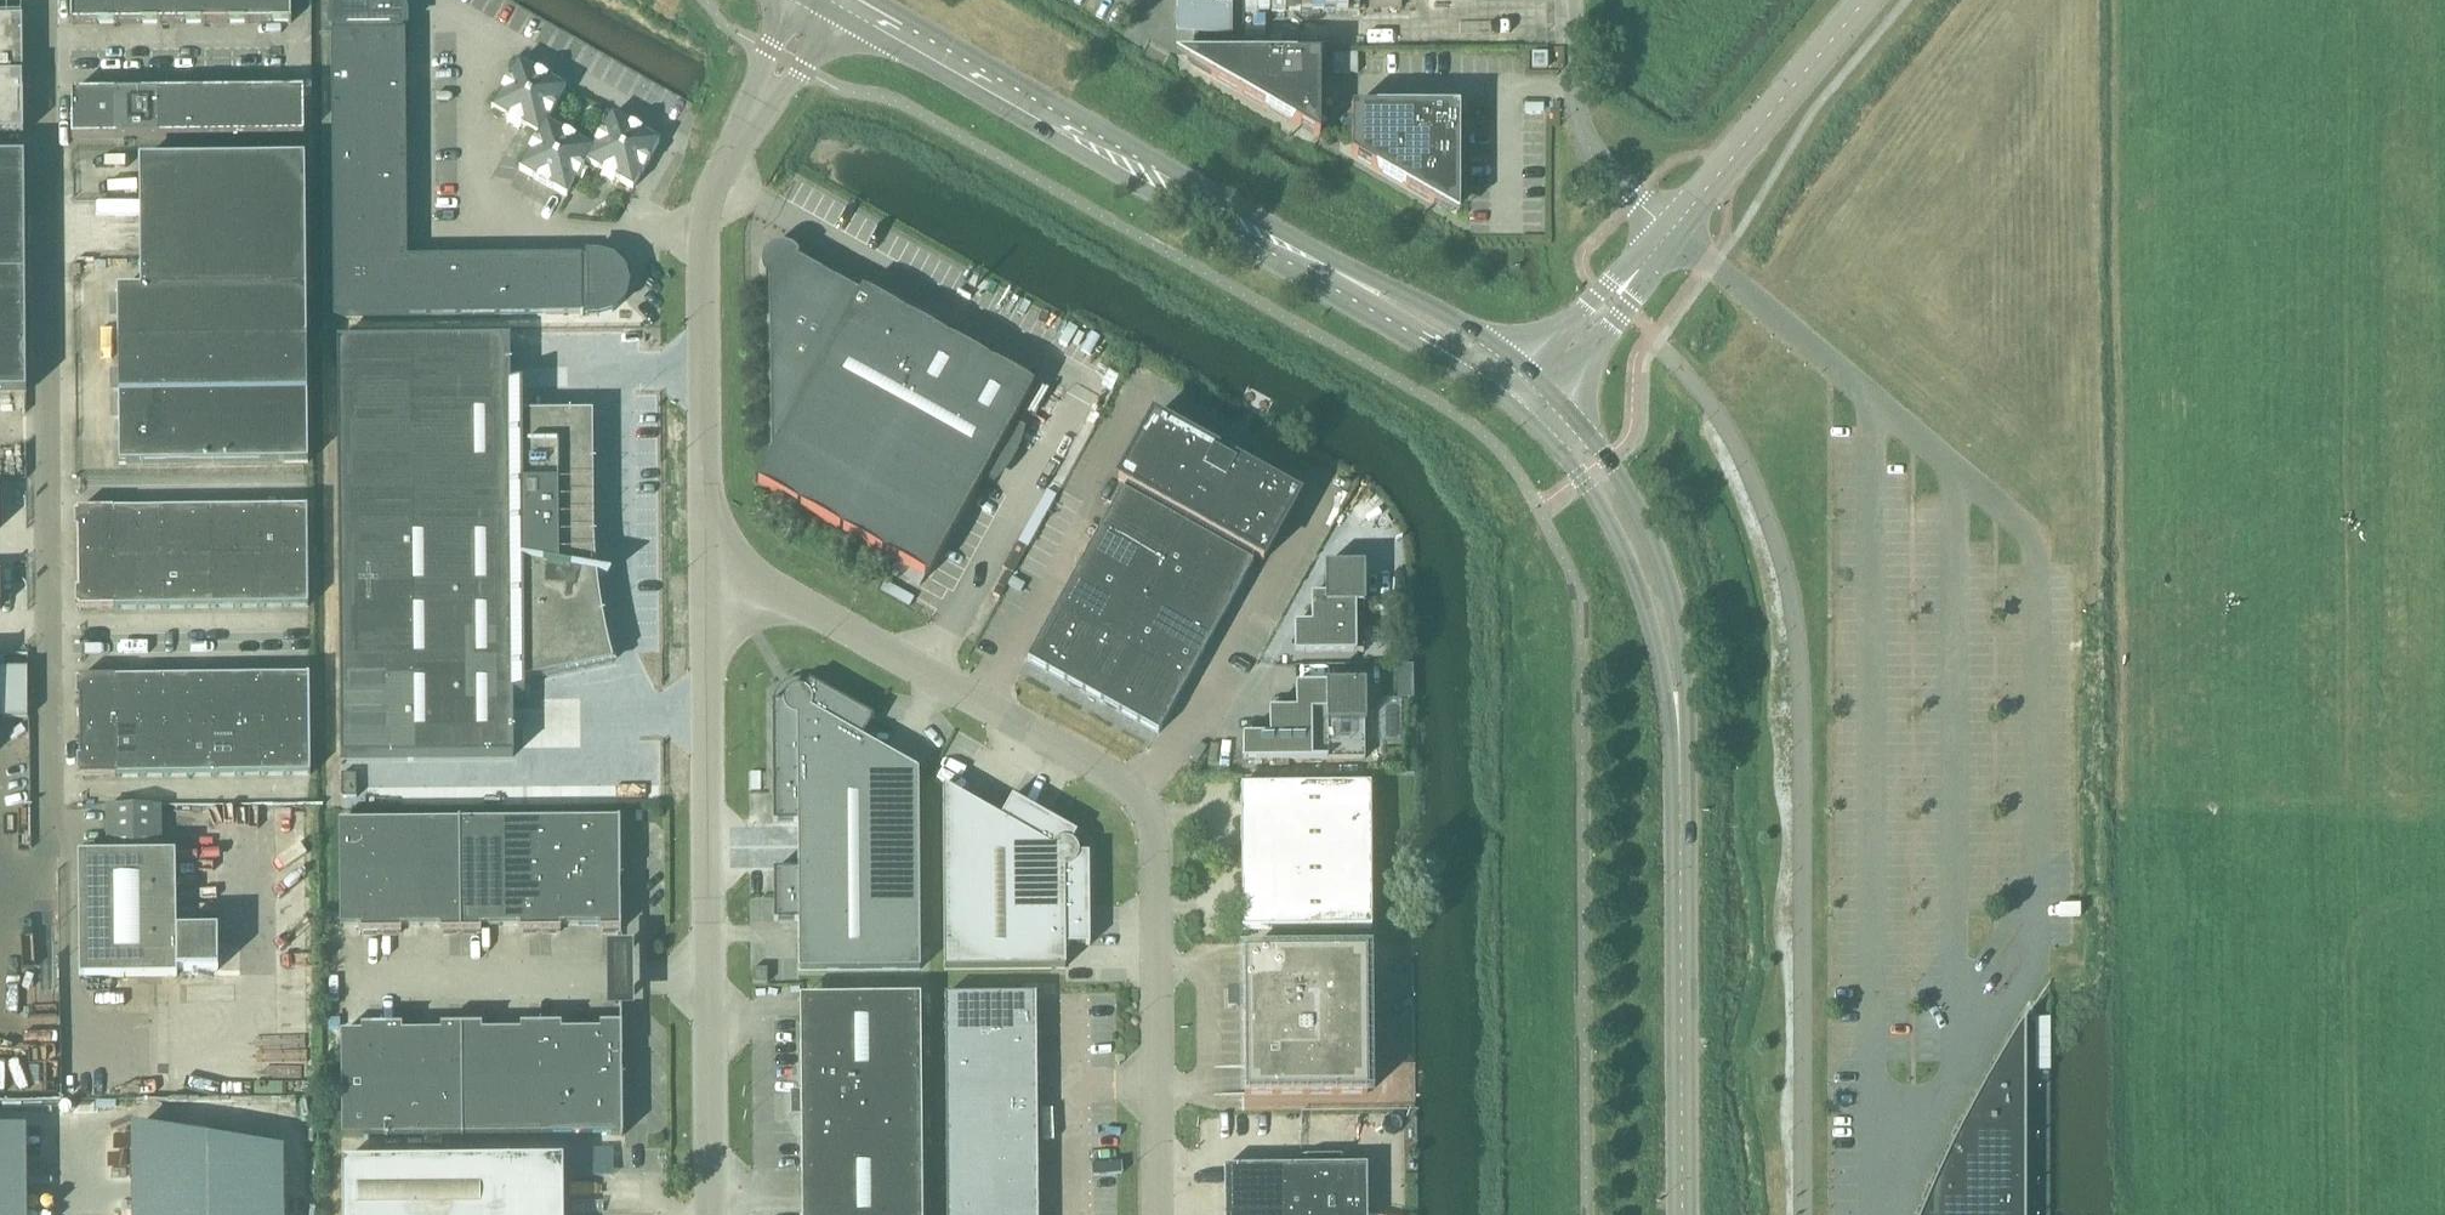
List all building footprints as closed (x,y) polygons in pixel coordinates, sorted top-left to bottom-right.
[(291,0),(70,0),(70,25),(291,24),(291,0)] [(405,72),(405,33),(402,33),(402,28),(404,28),(404,16),(401,0),(400,0),(335,0),(334,1),(331,17),(331,29),(333,29),(333,33),(331,33),(331,73),(405,72)] [(1194,55),(1214,55),(1213,36),(1229,36),(1229,0),(1177,0),(1177,21),(1194,31),(1194,55)] [(1399,0),(1370,0),(1370,10),(1399,10),(1399,0)] [(23,135),(23,94),(22,94),(22,79),(22,19),(0,19),(0,136),(23,135)] [(1319,138),(1319,115),(1320,56),(1214,55),(1194,55),(1186,55),(1186,61),(1319,138)] [(1354,55),(1330,55),(1330,73),(1355,74),(1354,55)] [(1545,55),(1531,55),(1531,70),(1545,70),(1545,55)] [(491,110),(538,136),(546,123),(566,89),(518,62),(491,110)] [(405,72),(331,73),(331,111),(405,110),(405,72)] [(72,139),(304,137),(303,91),(71,93),(72,139)] [(1458,217),(1458,140),(1458,109),(1351,109),(1351,156),(1458,217)] [(405,110),(331,111),(332,148),(406,147),(405,110)] [(659,142),(612,115),(593,149),(593,150),(585,163),(586,163),(632,190),(659,142)] [(538,136),(519,170),(566,197),(586,163),(585,163),(593,150),(593,149),(546,123),(538,136)] [(406,147),(332,148),(332,186),(406,185),(406,147)] [(25,395),(23,160),(0,160),(0,395),(25,395)] [(307,463),(305,292),(304,162),(162,164),(164,293),(117,294),(118,465),(307,463)] [(406,185),(332,186),(332,224),(406,223),(406,185)] [(406,223),(332,224),(333,318),(382,318),(382,260),(407,260),(407,259),(406,223)] [(754,482),(896,561),(927,578),(1034,386),(861,290),(859,295),(797,260),(799,257),(798,256),(797,255),(796,253),(794,252),(793,250),(791,249),(790,248),(788,248),(784,247),(780,246),(776,247),(773,248),(771,249),(769,250),(766,253),(765,254),(764,256),(763,257),(762,259),(761,261),(761,263),(761,265),(761,267),(761,269),(761,271),(762,273),(763,275),(763,276),(765,278),(768,278),(771,452),(754,482)] [(511,259),(512,317),(546,316),(545,258),(511,259)] [(545,258),(546,316),(582,316),(582,314),(587,314),(587,316),(597,316),(612,312),(622,301),(626,286),(622,272),(611,262),(597,258),(586,258),(586,260),(582,260),(582,258),(545,258)] [(443,317),(442,259),(407,259),(407,260),(382,260),(382,318),(443,317)] [(442,259),(443,317),(477,317),(477,259),(442,259)] [(477,259),(477,317),(512,317),(511,259),(477,259)] [(71,274),(72,275),(80,275),(80,274),(80,266),(80,265),(72,265),(71,266),(71,274)] [(600,608),(598,598),(597,585),(596,574),(595,564),(594,554),(593,544),(593,533),(592,415),(521,415),(521,397),(509,397),(509,340),(337,342),(340,759),(512,757),(512,705),(524,705),(523,682),(612,663),(608,648),(606,638),(604,628),(602,618),(600,608)] [(1262,562),(1297,499),(1152,418),(1117,481),(1124,485),(1026,661),(1158,734),(1256,558),(1262,562)] [(78,610),(308,607),(307,508),(77,511),(78,610)] [(1301,654),(1363,653),(1362,567),(1326,567),(1326,596),(1310,596),(1310,624),(1301,624),(1301,654)] [(0,670),(0,719),(27,719),(27,670),(0,670)] [(259,677),(260,726),(284,726),(283,676),(259,677)] [(283,676),(284,726),(310,726),(309,676),(283,676)] [(162,678),(163,728),(187,727),(186,677),(162,678)] [(186,677),(187,727),(211,727),(211,677),(186,677)] [(211,677),(211,727),(235,727),(235,677),(211,677)] [(235,677),(235,727),(260,726),(259,677),(235,677)] [(79,679),(79,729),(114,728),(113,678),(79,679)] [(113,678),(114,728),(138,728),(138,678),(113,678)] [(138,678),(138,728),(163,728),(162,678),(138,678)] [(918,772),(902,763),(861,740),(873,718),(808,682),(803,690),(798,689),(792,689),(787,692),(783,697),(782,703),(772,703),(773,823),(797,823),(797,871),(773,871),(773,922),(798,922),(798,971),(919,970),(918,772)] [(1242,761),(1364,760),(1363,685),(1295,685),(1295,710),(1269,710),(1269,736),(1242,736),(1242,761)] [(236,776),(260,776),(260,726),(235,727),(236,776)] [(260,726),(260,776),(285,775),(284,726),(260,726)] [(284,726),(285,775),(310,775),(310,726),(284,726)] [(163,728),(163,777),(187,777),(187,727),(163,728)] [(187,727),(187,777),(212,776),(211,727),(187,727)] [(212,776),(236,776),(235,727),(211,727),(212,776)] [(79,729),(80,778),(115,778),(114,728),(79,729)] [(114,728),(115,778),(139,777),(138,728),(114,728)] [(138,728),(139,777),(163,777),(163,728),(138,728)] [(761,773),(750,773),(750,792),(761,791),(761,773)] [(341,799),(356,798),(356,775),(341,775),(341,799)] [(1065,946),(1089,946),(1088,855),(1078,855),(1077,851),(1075,846),(1071,843),(1076,834),(1011,797),(1000,819),(942,786),(944,970),(1065,969),(1065,946)] [(1244,875),(1243,875),(1242,878),(1242,881),(1241,884),(1241,887),(1241,890),(1241,893),(1241,896),(1241,898),(1241,900),(1241,902),(1242,903),(1243,905),(1244,907),(1245,908),(1246,910),(1247,911),(1249,912),(1252,914),(1254,915),(1254,930),(1365,929),(1363,786),(1243,787),(1243,795),(1240,795),(1240,869),(1244,869),(1244,875)] [(79,979),(136,978),(176,978),(176,972),(217,972),(217,932),(175,932),(175,855),(160,855),(159,807),(107,807),(108,856),(78,856),(79,979)] [(460,932),(459,820),(458,820),(458,822),(419,823),(420,927),(439,927),(439,933),(460,932)] [(500,926),(499,822),(460,822),(460,820),(459,820),(460,932),(481,932),(480,926),(500,926)] [(579,821),(580,926),(598,925),(598,931),(620,931),(619,820),(617,820),(617,821),(579,821)] [(580,926),(579,821),(539,822),(540,932),(560,932),(560,926),(580,926)] [(540,932),(539,822),(499,822),(500,926),(519,926),(519,932),(540,932)] [(381,933),(379,823),(339,823),(340,928),(360,927),(360,933),(381,933)] [(420,927),(419,823),(379,823),(381,933),(401,933),(401,927),(420,927)] [(1243,955),(1244,1094),(1244,1097),(1366,1096),(1365,954),(1243,955)] [(752,983),(767,983),(767,969),(752,969),(752,983)] [(945,1082),(1036,1082),(1035,995),(944,996),(945,1082)] [(919,997),(823,998),(823,1045),(799,1045),(801,1214),(922,1214),(919,997)] [(2025,1022),(2026,1020),(2028,1012),(1998,1061),(1978,1095),(1971,1107),(1964,1121),(1952,1144),(1939,1171),(1933,1185),(1926,1200),(1920,1214),(2025,1214),(2025,1022)] [(581,1032),(581,1136),(620,1136),(622,1136),(621,1025),(599,1025),(599,1031),(581,1032)] [(461,1027),(462,1139),(463,1139),(463,1137),(502,1136),(501,1032),(481,1032),(481,1026),(461,1027)] [(501,1032),(502,1136),(541,1136),(541,1026),(520,1026),(520,1032),(501,1032)] [(541,1026),(541,1136),(581,1136),(581,1032),(561,1032),(561,1026),(541,1026)] [(382,1137),(381,1027),(360,1027),(361,1033),(341,1033),(342,1138),(382,1137)] [(381,1027),(382,1137),(422,1137),(421,1033),(402,1033),(402,1027),(381,1027)] [(421,1033),(422,1137),(461,1137),(461,1139),(462,1139),(461,1027),(440,1027),(440,1033),(421,1033)] [(945,1125),(1036,1124),(1036,1082),(945,1082),(945,1125)] [(945,1167),(1037,1167),(1036,1124),(945,1125),(945,1167)] [(136,1128),(137,1214),(279,1214),(279,1151),(136,1128)] [(0,1131),(0,1214),(23,1214),(22,1131),(0,1131)] [(342,1163),(342,1214),(563,1214),(563,1160),(342,1163)] [(946,1210),(1037,1210),(1037,1167),(945,1167),(946,1210)] [(1223,1168),(1223,1214),(1365,1214),(1365,1167),(1223,1168)]
